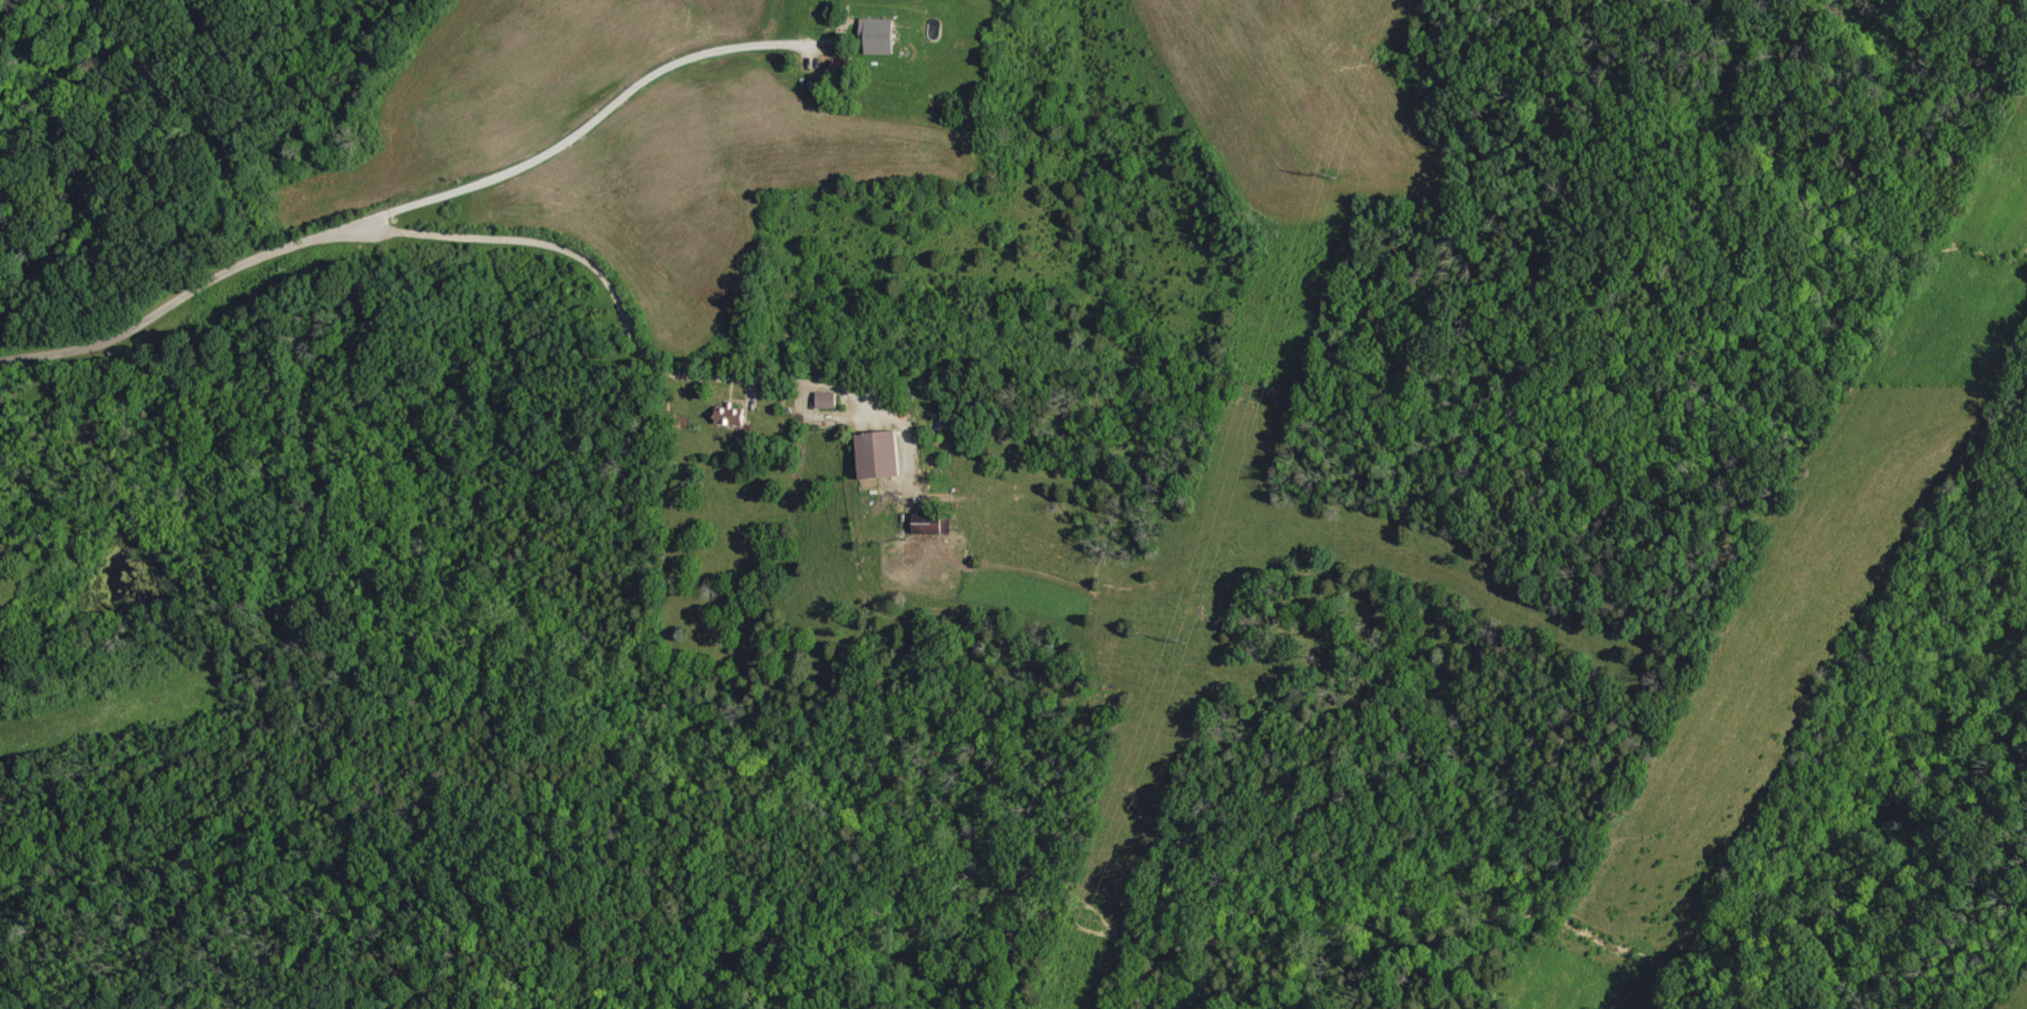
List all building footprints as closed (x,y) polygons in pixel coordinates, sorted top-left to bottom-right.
[(895,19),(864,18),(864,54),(895,54),(895,19)] [(838,408),(839,392),(818,392),(818,408),(838,408)] [(717,424),(745,425),(746,407),(718,406),(717,424)] [(901,477),(899,431),(859,433),(860,479),(901,477)] [(915,513),(915,534),(943,534),(943,512),(915,513)]
